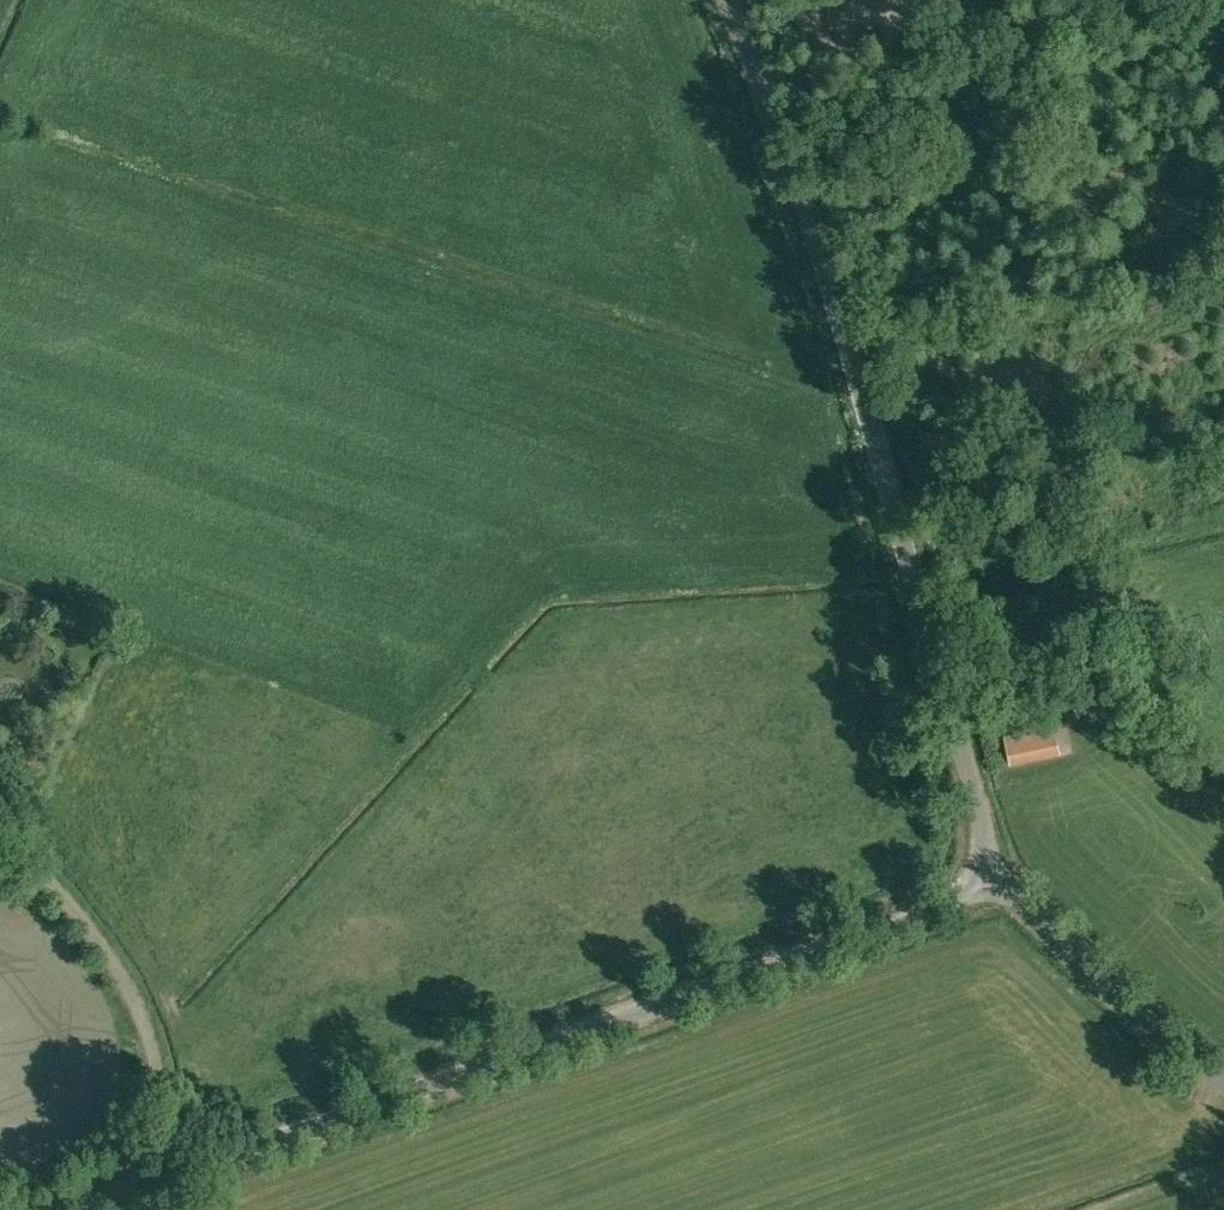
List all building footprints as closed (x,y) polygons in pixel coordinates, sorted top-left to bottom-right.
[(823,8),(838,0),(819,0),(823,8)] [(860,32),(868,47),(879,42),(871,26),(860,32)] [(1060,756),(1053,726),(1001,737),(1008,768),(1060,756)]
